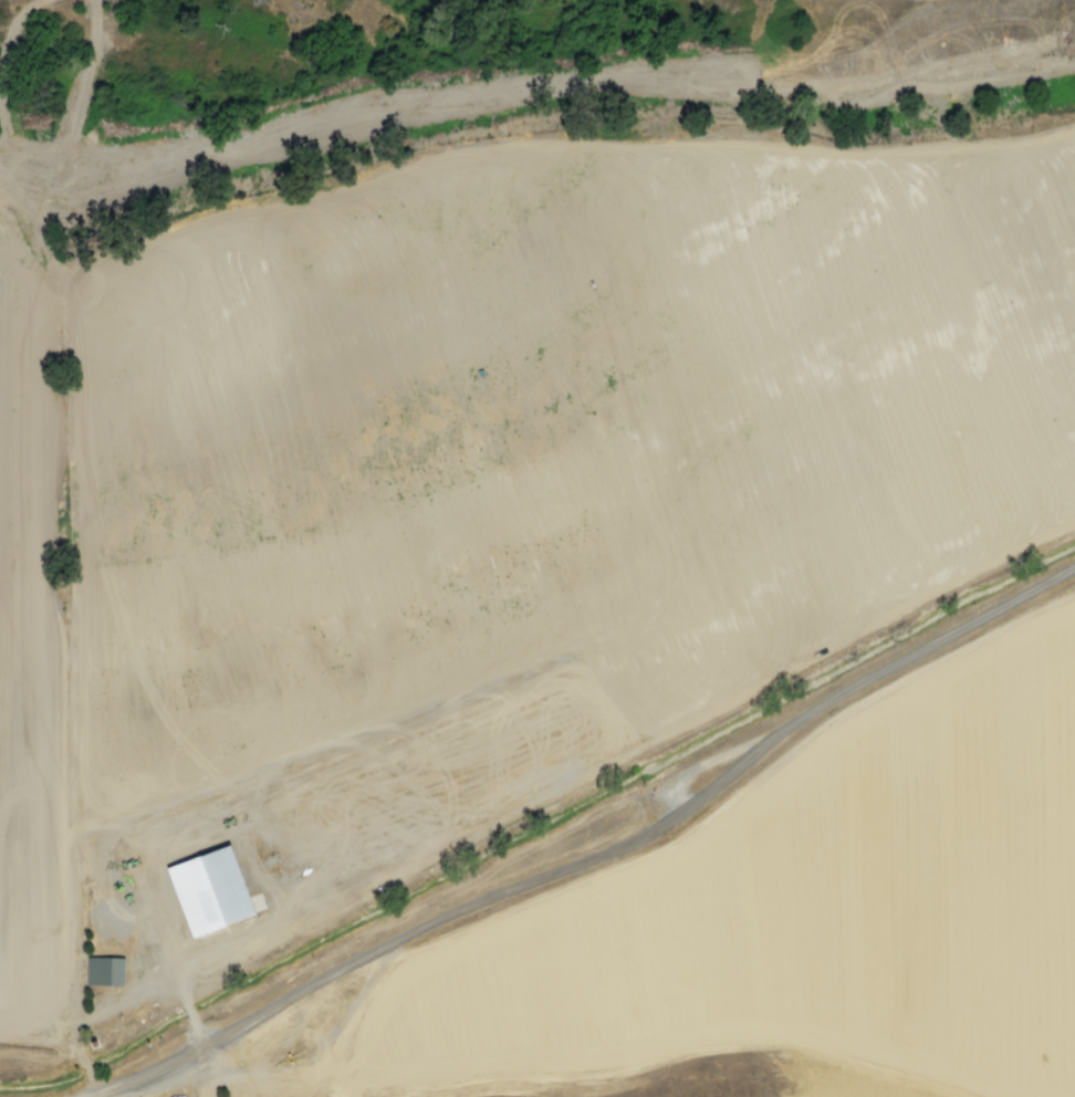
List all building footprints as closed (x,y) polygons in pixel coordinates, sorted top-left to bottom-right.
[(245,916),(222,844),(158,865),(182,937),(245,916)] [(82,957),(82,985),(120,986),(121,957),(82,957)]
